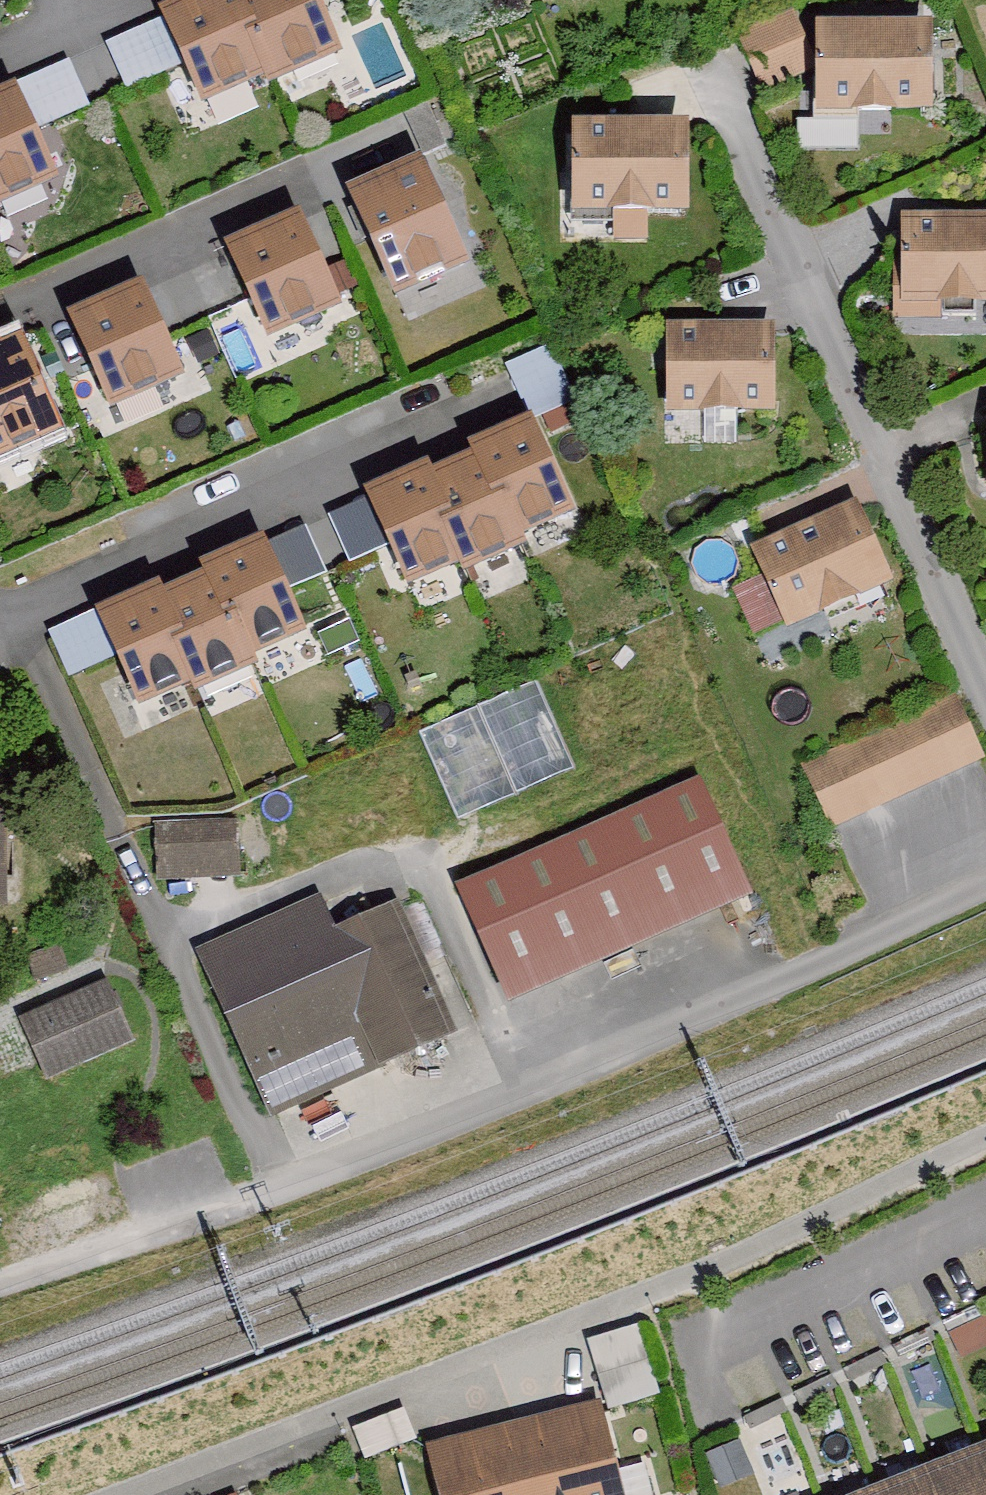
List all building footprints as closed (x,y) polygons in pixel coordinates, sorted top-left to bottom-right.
[(160,14),(199,105),(336,46),(316,0),(192,0),(160,14)] [(745,20),(750,75),(810,70),(806,15),(745,20)] [(953,40),(837,40),(838,127),(954,127),(953,40)] [(0,87),(0,196),(53,174),(12,82),(0,87)] [(709,137),(589,133),(586,223),(706,227),(709,137)] [(436,181),(374,208),(419,308),(481,281),(436,181)] [(918,226),(918,306),(985,306),(985,227),(918,226)] [(316,231),(246,264),(289,353),(358,321),(316,231)] [(159,303),(93,332),(132,420),(198,391),(159,303)] [(790,335),(683,334),(682,419),(789,420),(790,335)] [(511,356),(530,414),(572,400),(553,342),(511,356)] [(39,354),(0,372),(0,448),(11,471),(78,440),(39,354)] [(529,417),(368,492),(408,580),(570,506),(529,417)] [(871,511),(773,558),(809,634),(907,587),(871,511)] [(299,624),(260,538),(102,610),(142,696),(299,624)] [(457,817),(574,768),(536,679),(420,727),(457,817)] [(818,773),(846,833),(985,769),(985,748),(966,704),(818,773)] [(712,794),(477,898),(527,1010),(762,907),(712,794)] [(156,875),(238,873),(236,817),(155,819),(156,875)] [(0,829),(0,916),(21,916),(21,829),(0,829)] [(335,905),(209,960),(281,1125),(468,1044),(412,917),(352,943),(335,905)] [(145,1049),(118,990),(34,1030),(62,1088),(145,1049)] [(639,1324),(593,1335),(609,1403),(655,1392),(639,1324)] [(426,1442),(439,1494),(625,1494),(600,1398),(426,1442)] [(846,1494),(985,1494),(985,1439),(846,1494)]
